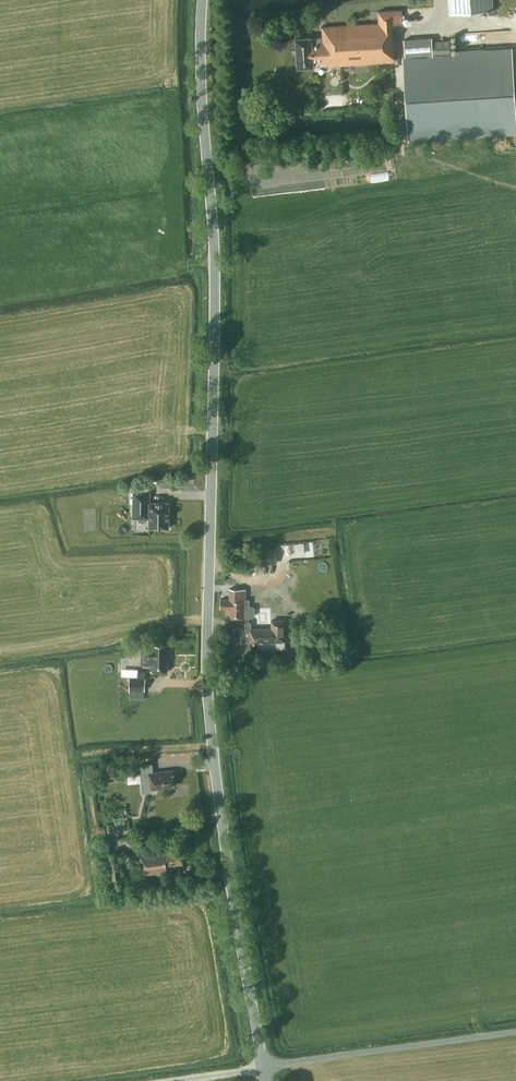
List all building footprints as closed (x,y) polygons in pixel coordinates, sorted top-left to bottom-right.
[(492,0),(448,0),(449,14),(493,10),(492,0)] [(415,23),(414,9),(410,9),(378,11),(378,23),(322,27),(322,37),(311,38),(311,37),(295,38),(297,68),(313,67),(312,62),(324,62),(324,66),(394,61),(392,25),(415,23)] [(403,39),(404,56),(433,53),(431,37),(403,39)] [(510,104),(506,50),(402,57),(407,123),(408,140),(509,134),(508,116),(507,104),(510,104)] [(150,490),(134,490),(133,517),(150,518),(149,527),(169,527),(169,502),(150,502),(150,490)] [(277,562),(276,547),(261,549),(262,564),(277,562)] [(246,589),(230,589),(229,599),(221,599),(220,608),(226,608),(225,620),(243,621),(243,628),(233,628),(233,653),(251,653),(250,641),(285,640),(284,620),(271,620),(271,627),(252,628),(252,622),(250,620),(248,620),(248,617),(252,617),(253,616),(254,608),(252,606),(249,606),(249,600),(246,599),(246,589)] [(171,644),(147,644),(145,669),(151,669),(151,670),(168,670),(168,658),(171,658),(171,644)] [(121,675),(130,675),(129,690),(144,691),(145,671),(138,671),(138,668),(122,668),(121,675)] [(138,775),(137,767),(126,769),(118,770),(120,780),(127,779),(127,776),(138,775)] [(161,772),(161,771),(147,773),(139,774),(142,793),(151,791),(151,789),(173,786),(172,776),(171,776),(170,771),(161,772)] [(167,848),(167,846),(139,850),(142,877),(168,874),(167,865),(183,863),(181,847),(167,848)]
